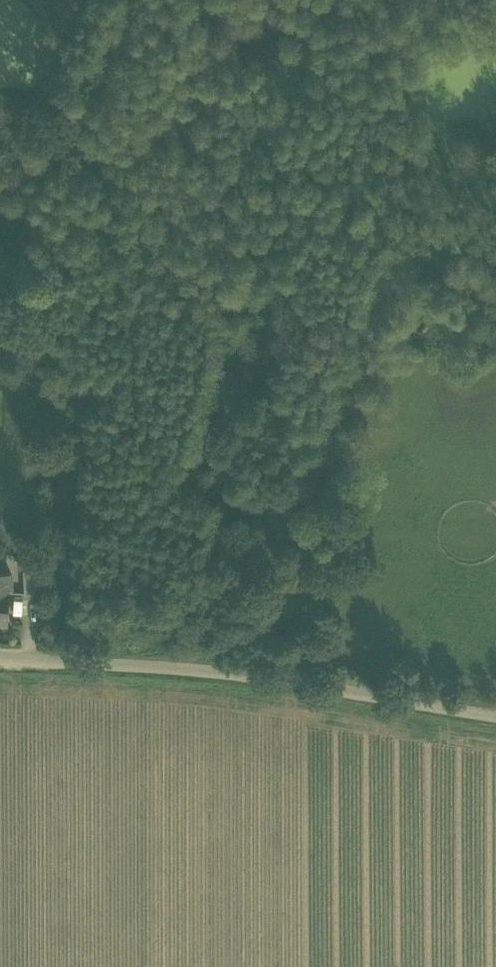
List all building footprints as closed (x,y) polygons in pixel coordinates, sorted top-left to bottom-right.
[(23,569),(24,594),(39,593),(38,569),(23,569)] [(10,589),(11,573),(0,572),(0,588),(10,589)] [(10,589),(0,588),(0,622),(8,622),(10,589)]
